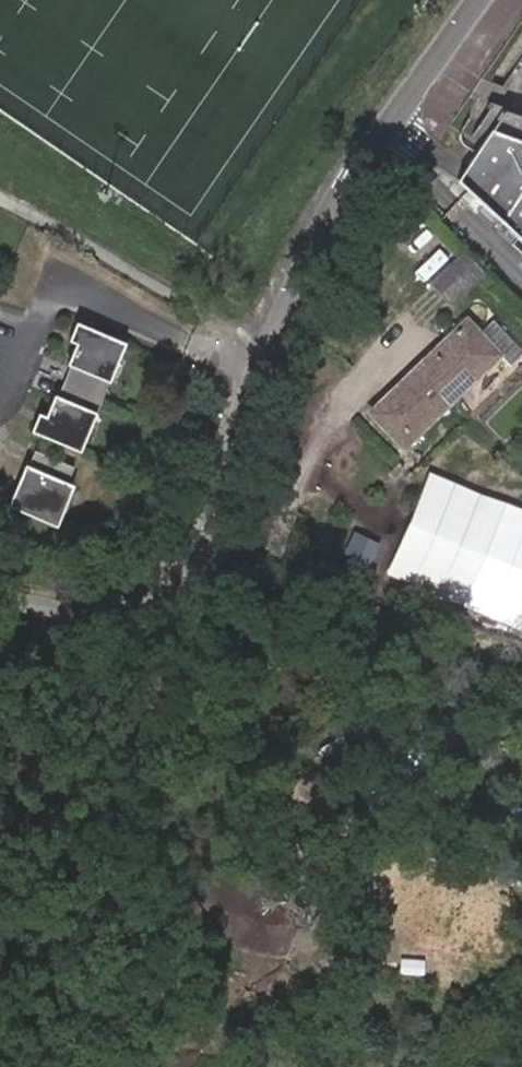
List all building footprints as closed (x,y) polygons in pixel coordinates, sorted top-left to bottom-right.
[(489,93),(485,98),(496,106),(486,122),(468,156),(493,173),(474,190),(521,234),(521,104),(489,93)] [(477,115),(486,122),(496,106),(485,98),(477,115)] [(457,173),(474,190),(493,173),(468,156),(457,173)] [(467,249),(436,279),(457,299),(487,269),(467,249)] [(78,330),(84,333),(91,336),(93,332),(91,330),(90,328),(88,326),(88,323),(87,321),(87,318),(88,316),(89,313),(90,312),(86,311),(78,330)] [(82,356),(76,370),(113,385),(120,368),(112,365),(120,346),(127,350),(135,332),(90,312),(89,313),(88,316),(87,318),(87,321),(88,323),(88,326),(90,328),(91,330),(93,332),(91,336),(84,333),(76,354),(82,356)] [(409,441),(506,346),(517,357),(521,353),(521,338),(500,316),(488,329),(474,314),(378,408),(409,441)] [(46,419),(45,421),(91,439),(99,420),(91,417),(98,399),(106,403),(113,385),(76,370),(69,386),(63,384),(54,405),(62,408),(60,413),(58,412),(56,412),(54,413),(51,414),(50,415),(48,416),(47,418),(46,419)] [(42,419),(45,421),(46,419),(47,418),(48,416),(50,415),(51,414),(54,413),(56,412),(58,412),(60,413),(62,408),(54,405),(49,403),(42,419)] [(35,453),(26,473),(32,476),(28,485),(20,488),(17,496),(64,516),(70,503),(63,500),(71,480),(77,483),(83,471),(76,469),(82,453),(46,438),(39,455),(35,453)] [(32,476),(26,473),(20,488),(28,485),(32,476)] [(425,477),(394,585),(521,621),(521,504),(425,477)] [(418,849),(396,862),(425,912),(418,939),(467,953),(476,925),(521,903),(521,890),(517,877),(477,895),(470,886),(460,881),(449,880),(438,884),(418,849)] [(272,934),(269,945),(288,950),(291,940),(272,934)] [(288,950),(269,945),(260,976),(309,990),(315,968),(286,961),(288,950)]
